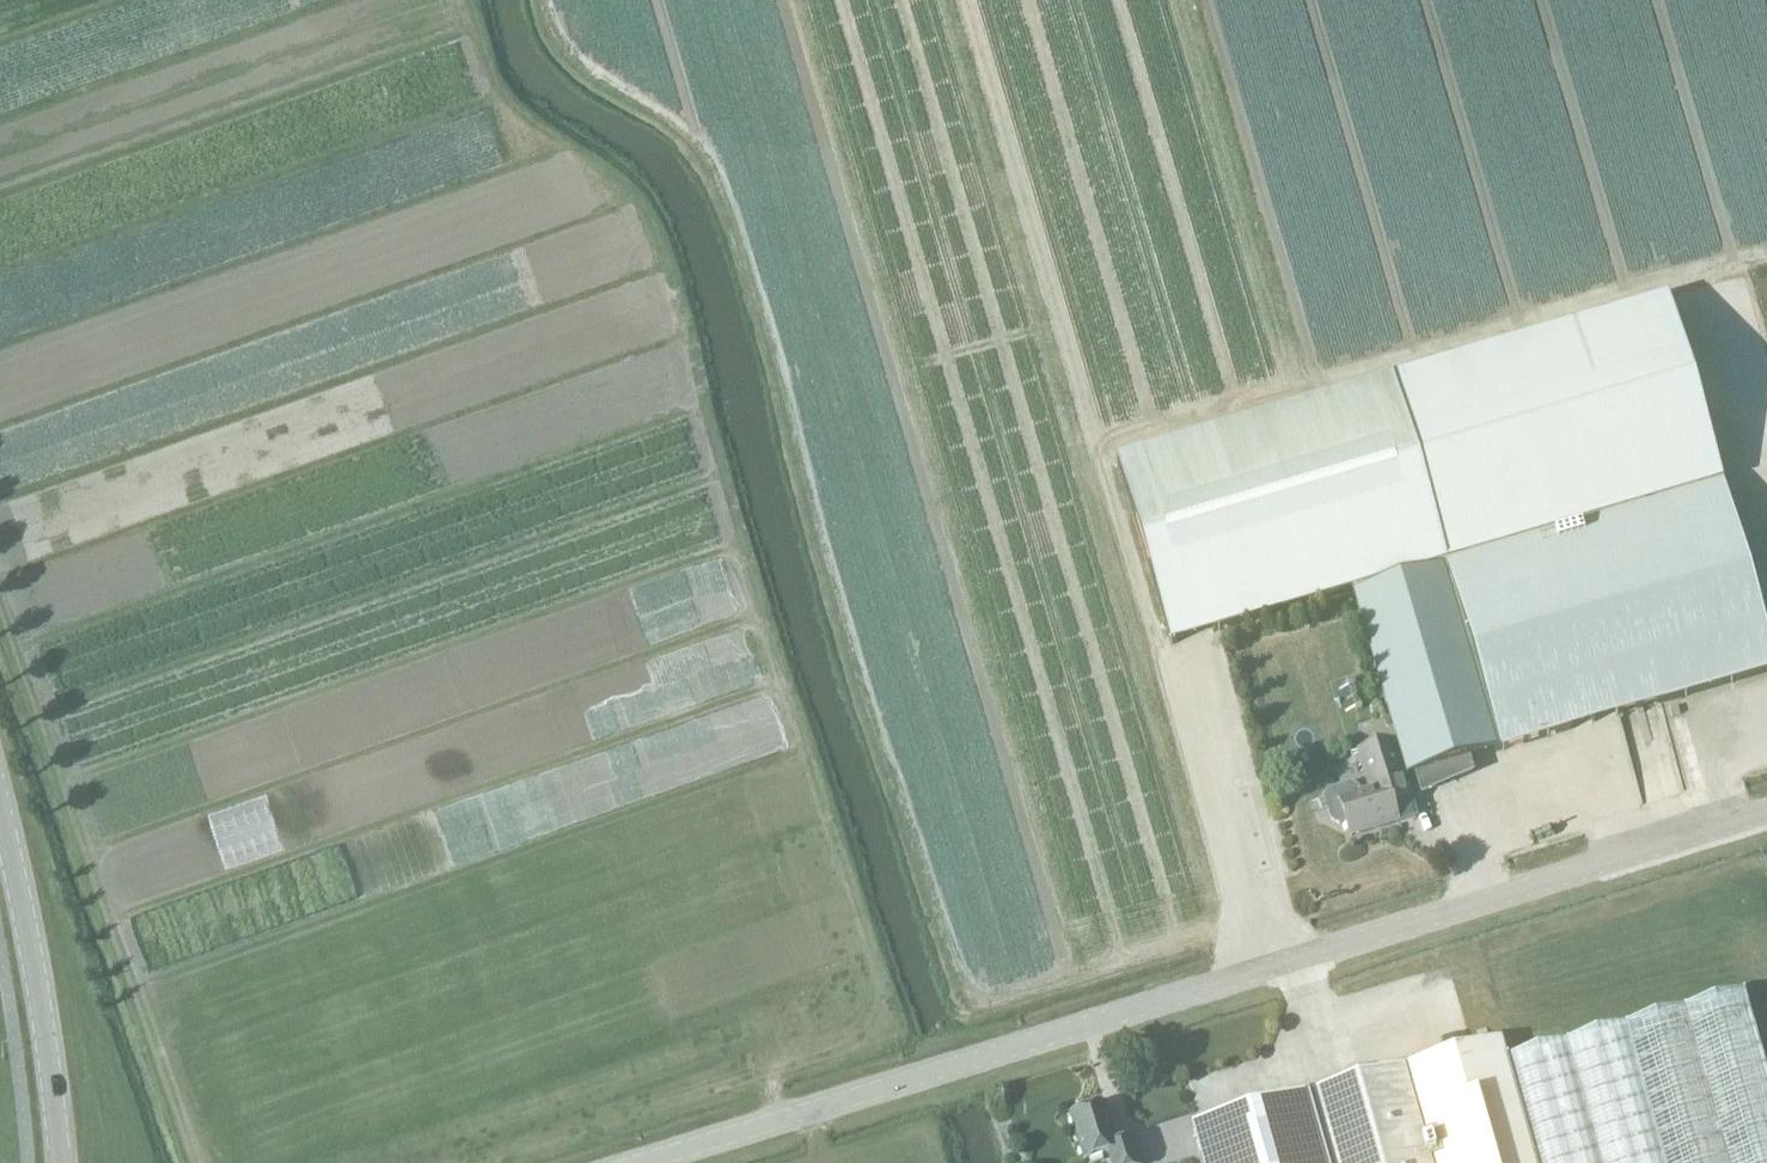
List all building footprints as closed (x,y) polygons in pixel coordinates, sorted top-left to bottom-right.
[(1393,378),(1117,459),(1172,645),(1449,563),(1393,378)] [(1446,566),(1501,750),(1766,671),(1766,628),(1725,483),(1446,566)] [(1446,566),(1355,593),(1406,768),(1402,769),(1405,778),(1418,774),(1423,792),(1472,771),(1469,759),(1501,750),(1446,566)] [(1670,708),(1673,717),(1682,714),(1679,705),(1670,708)] [(1330,791),(1326,798),(1333,820),(1340,824),(1347,822),(1351,836),(1416,816),(1405,778),(1402,769),(1393,741),(1359,751),(1368,780),(1371,779),(1374,790),(1361,794),(1359,788),(1352,784),(1330,791)] [(1507,1058),(1537,1162),(1766,1162),(1766,1068),(1745,990),(1618,1027),(1507,1058)] [(1196,1128),(1206,1162),(1537,1162),(1507,1058),(1501,1041),(1196,1128)] [(1086,1161),(1109,1154),(1112,1162),(1141,1162),(1133,1139),(1118,1144),(1106,1105),(1072,1115),(1086,1161)]
